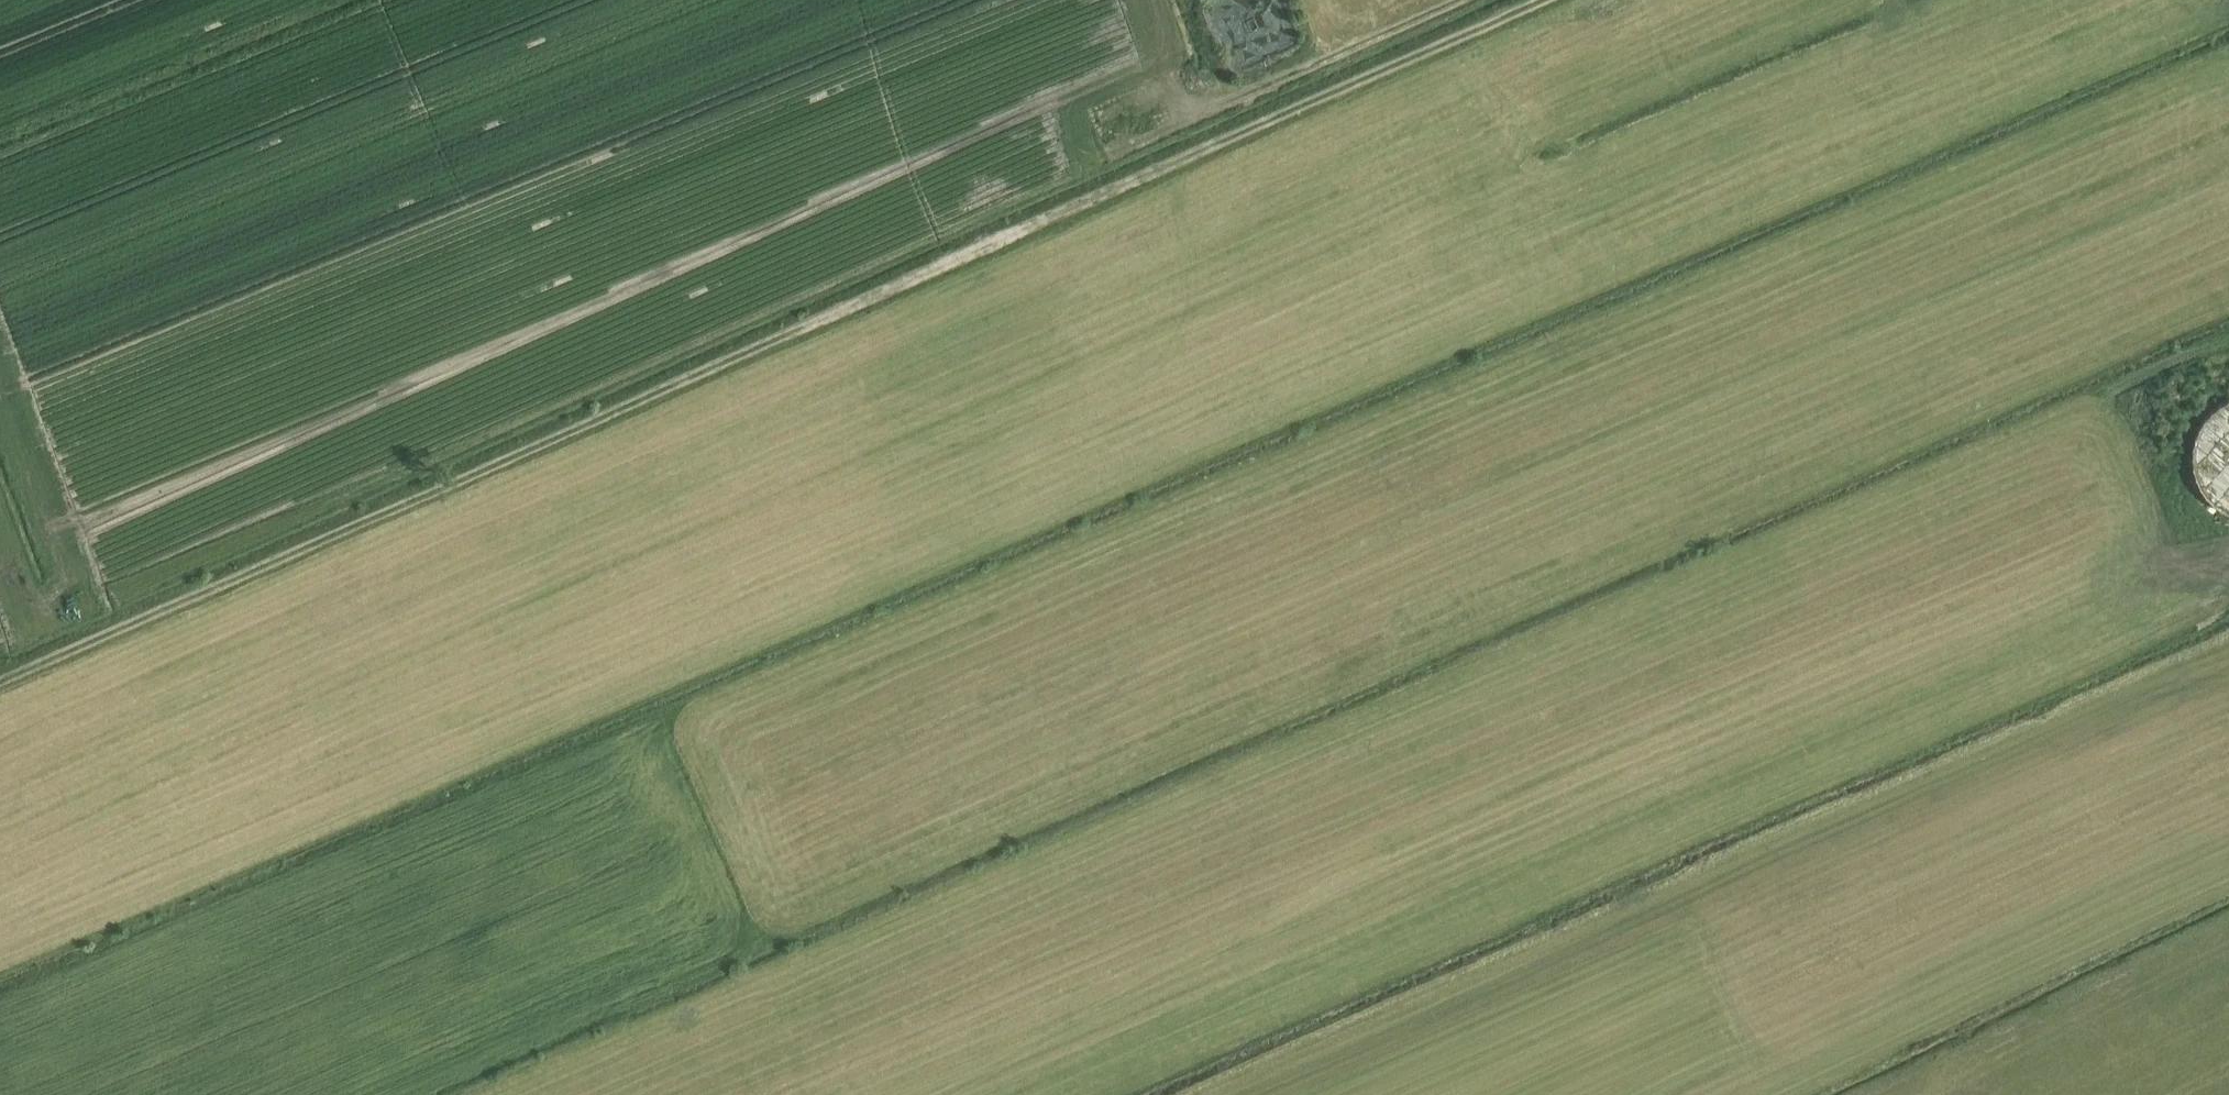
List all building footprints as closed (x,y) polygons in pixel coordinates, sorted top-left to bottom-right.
[(1290,54),(1281,16),(1256,22),(1252,8),(1223,15),(1236,67),(1290,54)] [(2227,399),(2219,405),(2212,413),(2208,421),(2205,426),(2201,440),(2200,449),(2202,461),(2205,473),(2211,484),(2220,493),(2227,499),(2228,500),(2228,398),(2227,399)]
